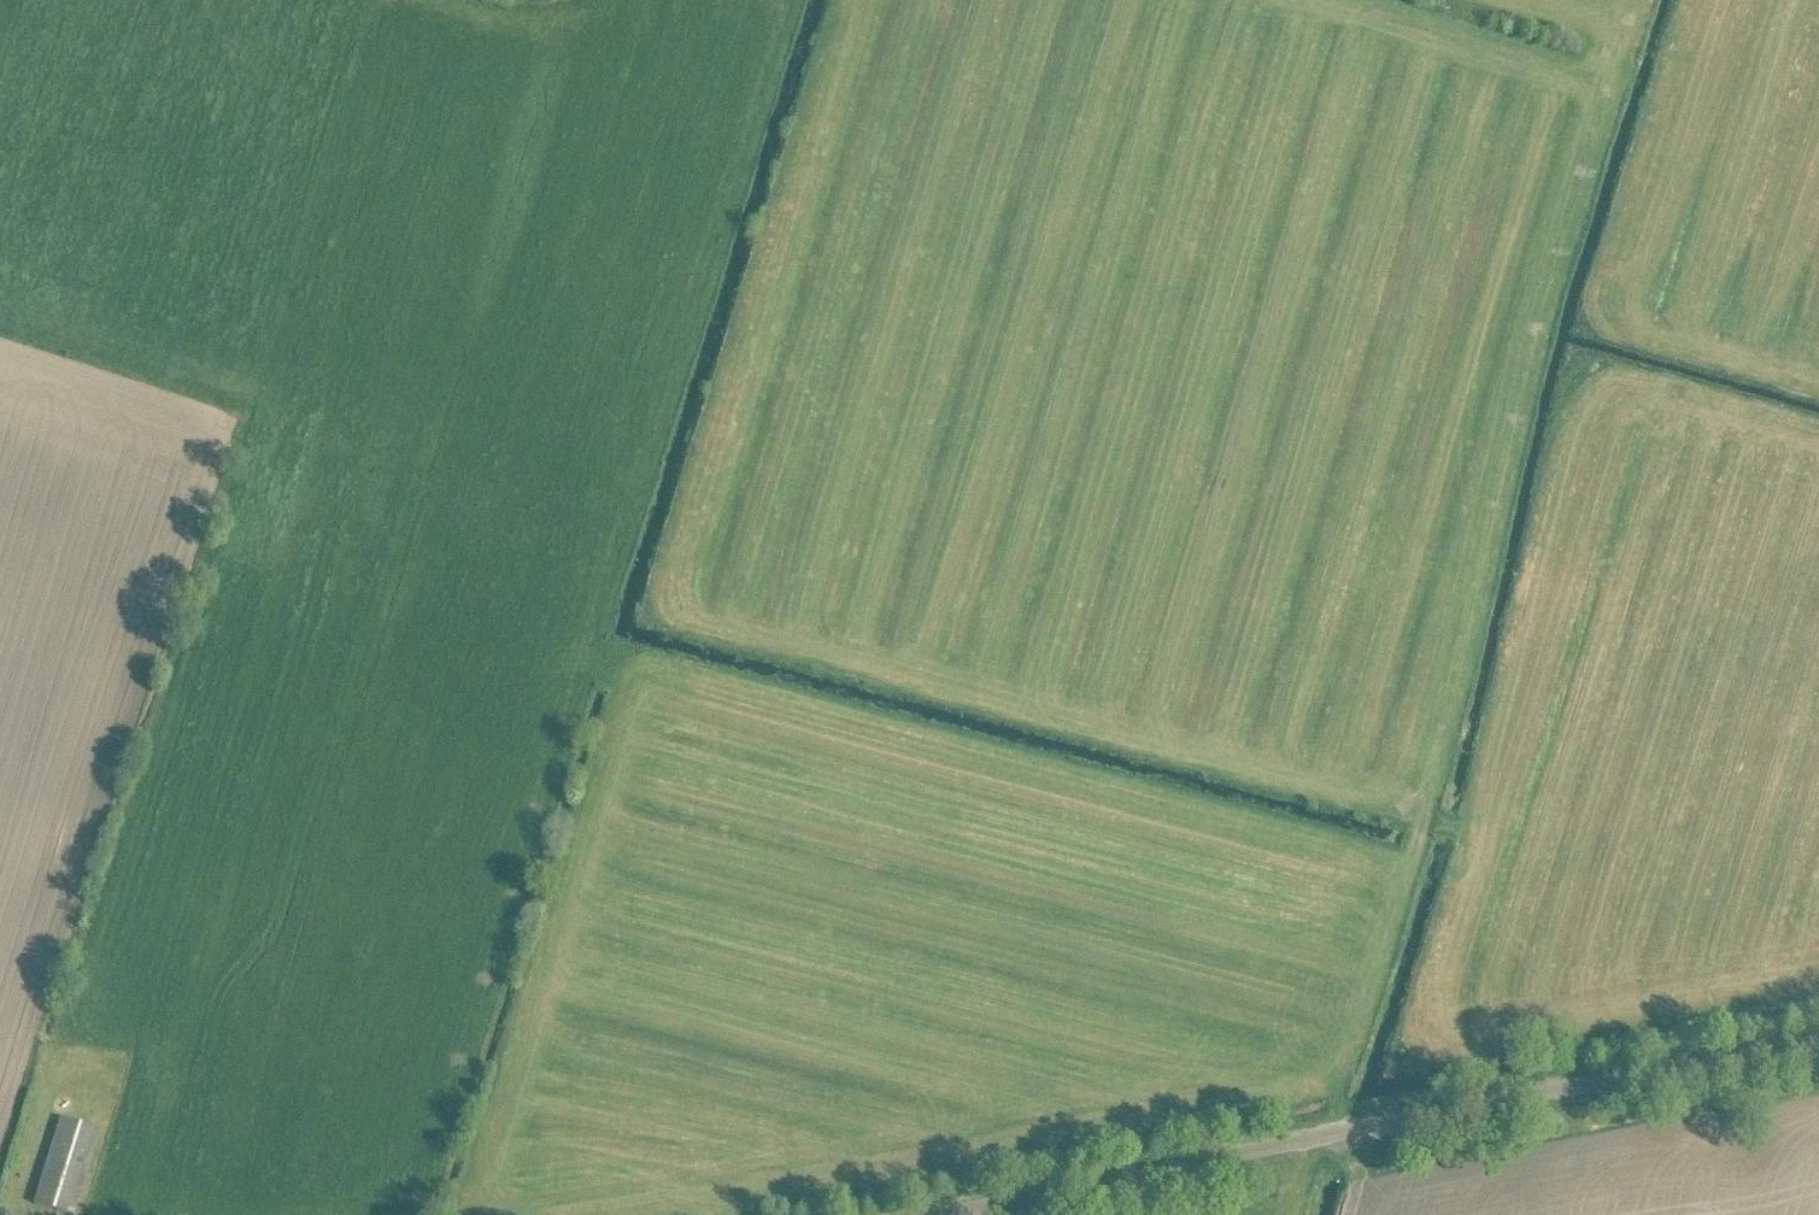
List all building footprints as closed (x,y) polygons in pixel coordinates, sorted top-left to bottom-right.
[(99,1135),(60,1123),(33,1208),(54,1214),(74,1214),(99,1135)]
